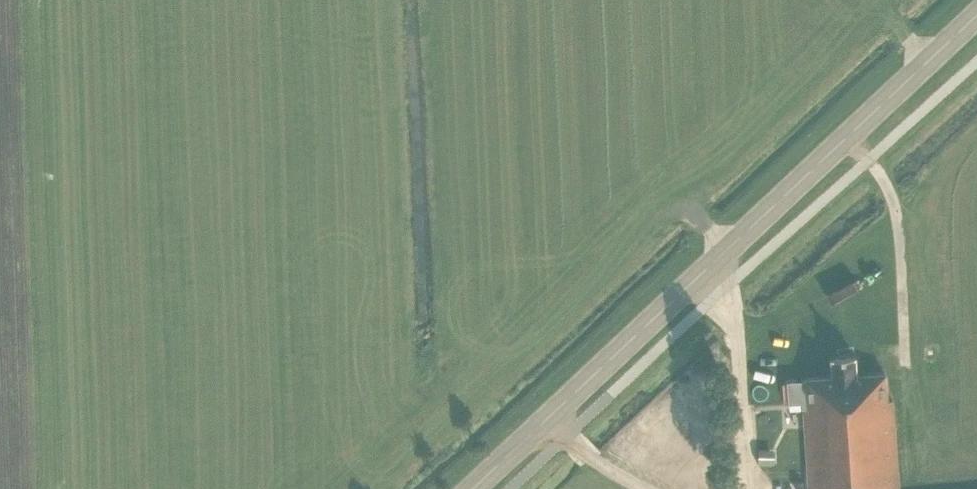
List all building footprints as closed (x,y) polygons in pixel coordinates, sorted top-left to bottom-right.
[(893,400),(888,401),(886,374),(857,376),(856,357),(832,359),(834,378),(805,380),(805,381),(788,382),(789,398),(803,397),(809,488),(900,488),(893,400)] [(759,465),(769,465),(769,449),(759,449),(759,465)]
